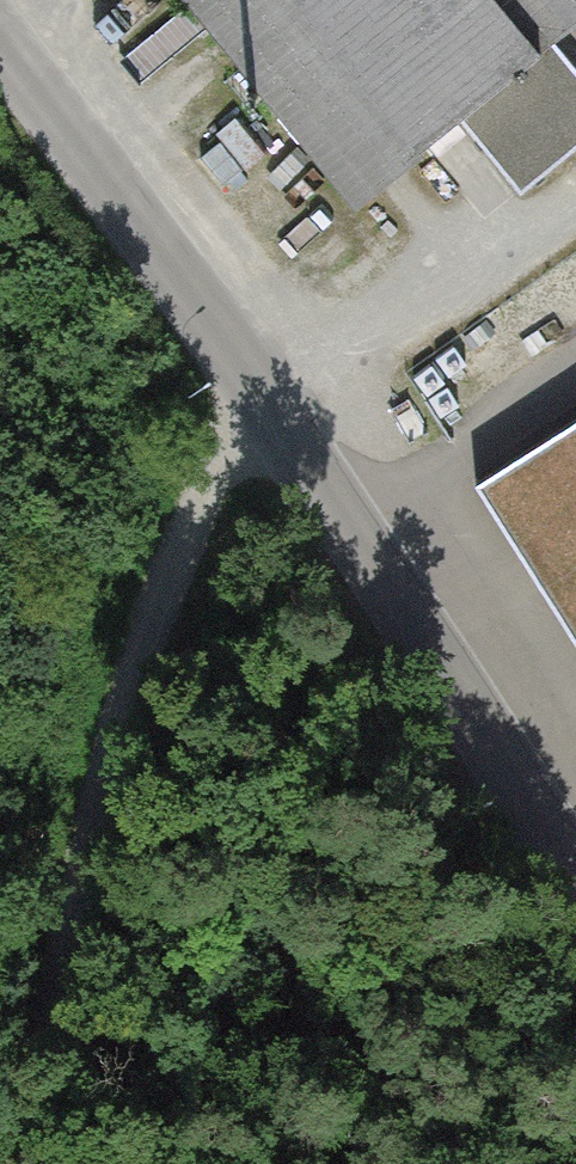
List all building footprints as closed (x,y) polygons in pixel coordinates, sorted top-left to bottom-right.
[(356,213),(459,130),(523,209),(575,166),(575,80),(554,53),(575,35),(575,6),(571,0),(182,0),(356,213)] [(474,490),(497,524),(521,562),(575,645),(575,423),(474,490)]
